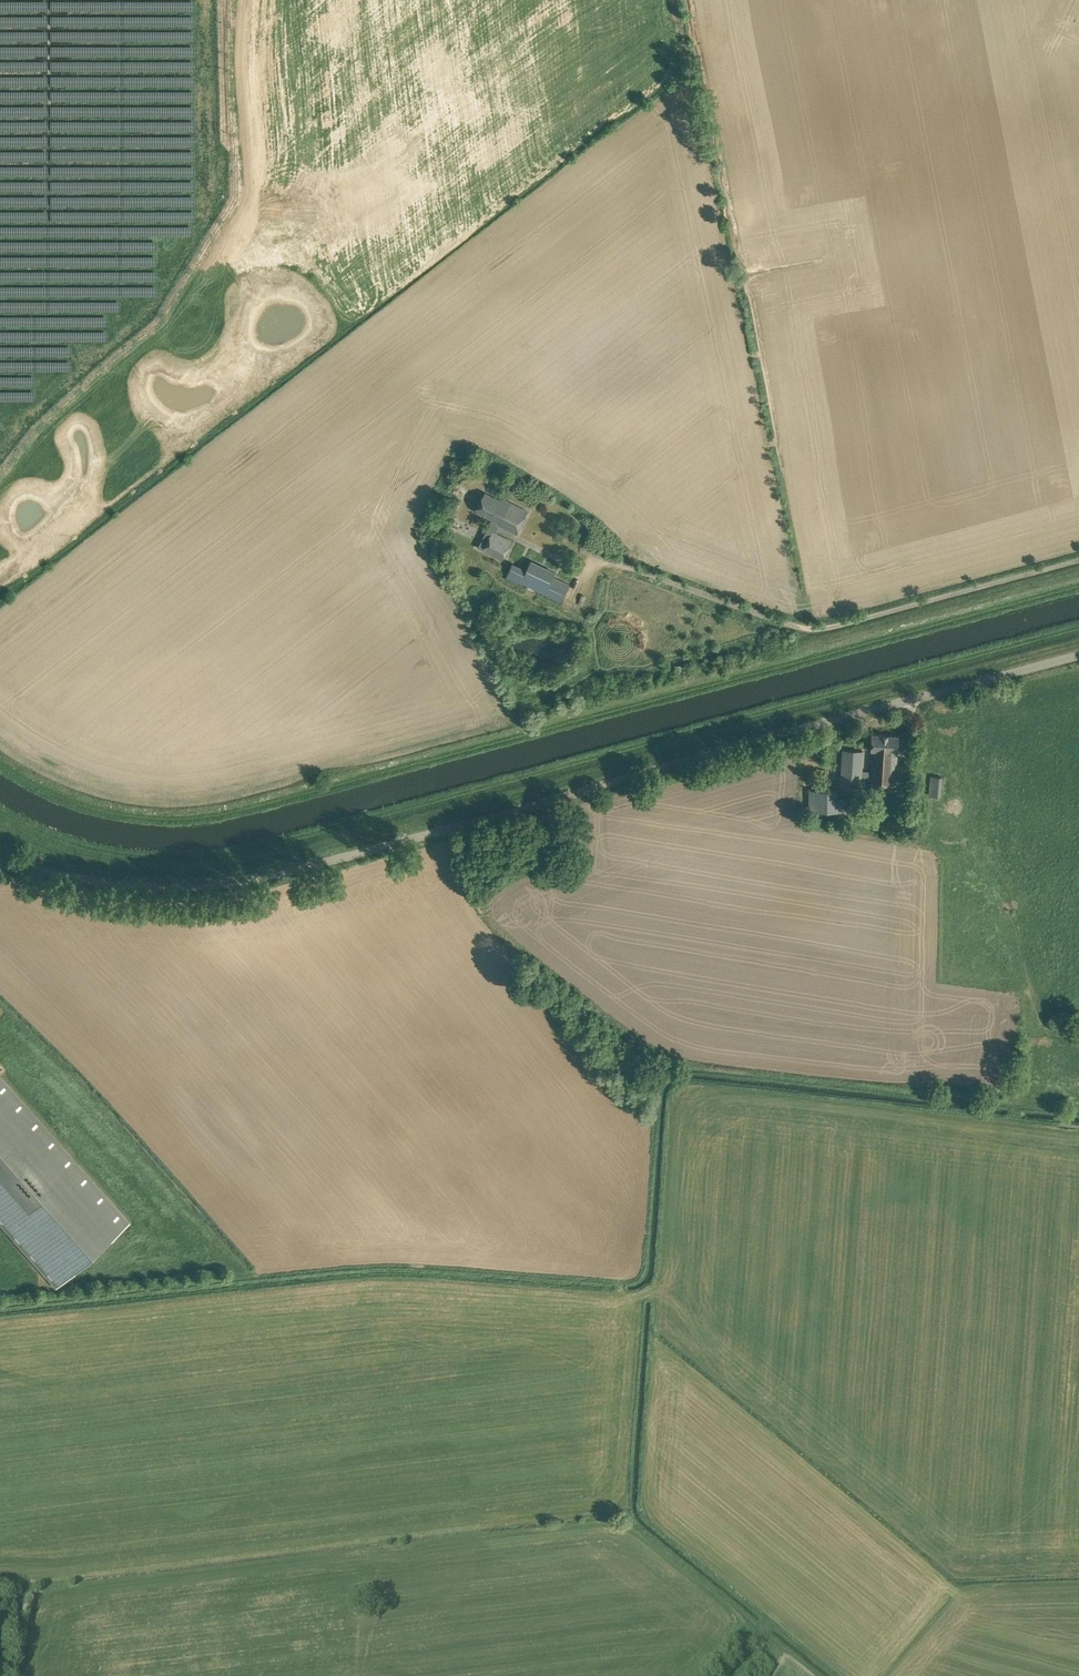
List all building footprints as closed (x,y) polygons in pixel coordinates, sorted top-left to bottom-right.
[(492,518),(478,547),(502,559),(512,541),(492,531),(496,523),(516,532),(527,510),(502,498),(501,500),(485,492),(476,510),(492,518)] [(444,531),(453,515),(441,508),(432,524),(444,531)] [(562,600),(569,584),(555,577),(557,573),(551,570),(531,560),(521,581),(562,600)] [(884,735),(873,734),(872,749),(872,750),(871,771),(862,771),(864,751),(843,750),(841,781),(862,782),(862,780),(870,781),(870,783),(896,784),(898,751),(899,736),(888,735),(888,734),(884,734),(884,735)] [(941,796),(943,777),(931,776),(929,795),(941,796)] [(846,811),(846,797),(838,797),(838,790),(822,790),(809,789),(807,809),(809,809),(809,811),(846,811)] [(877,825),(879,814),(858,810),(856,822),(877,825)] [(130,1222),(0,1074),(0,1225),(55,1288),(130,1222)]
